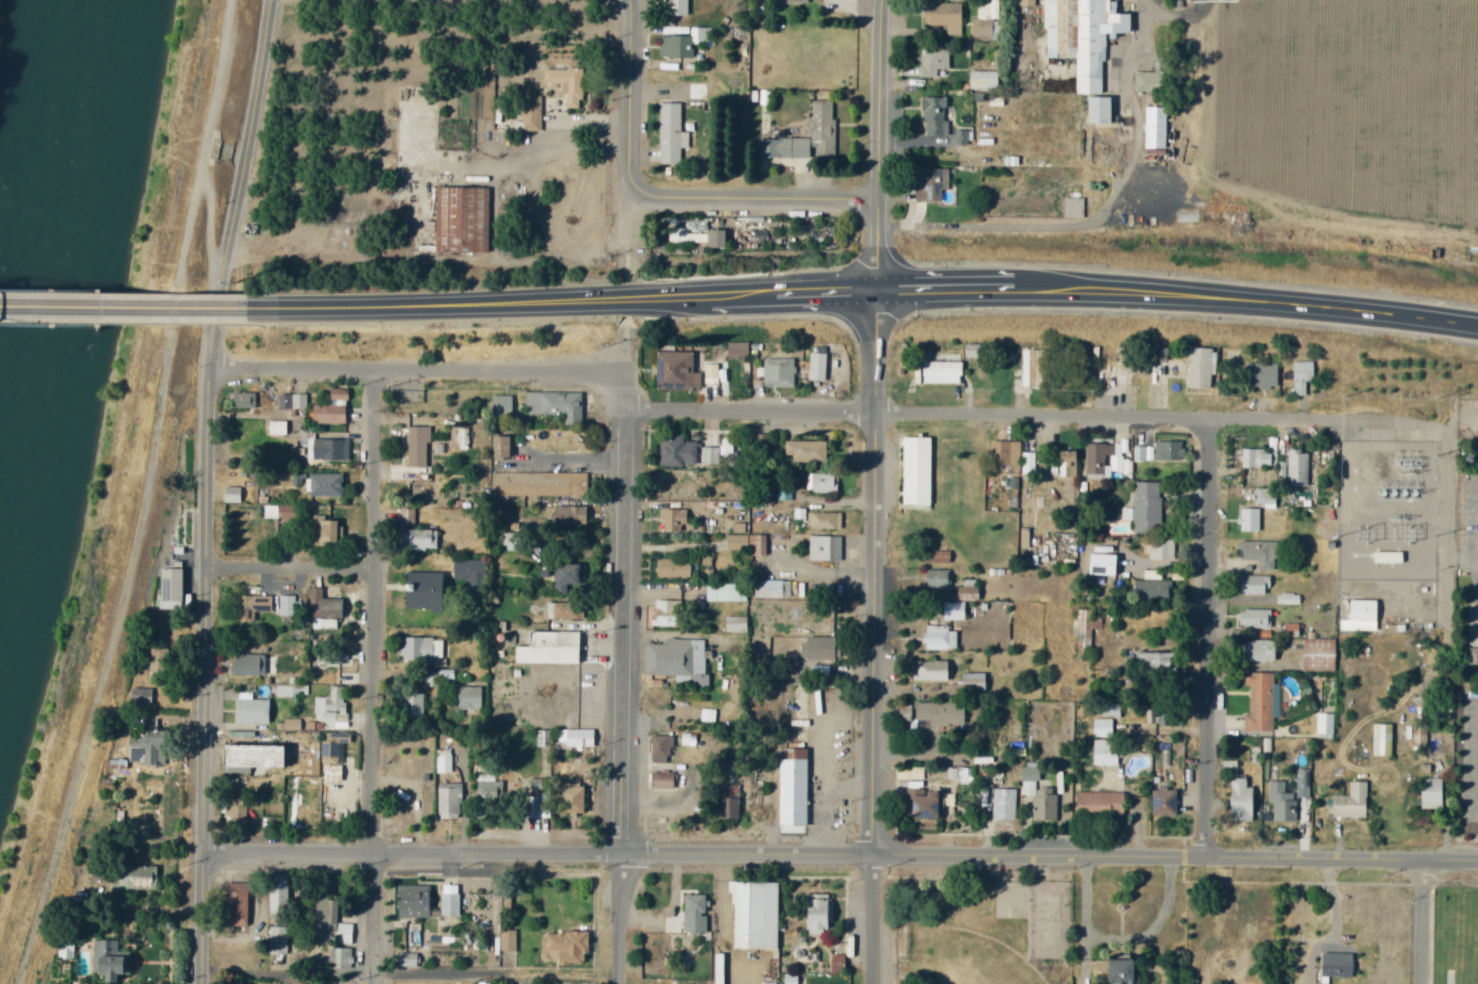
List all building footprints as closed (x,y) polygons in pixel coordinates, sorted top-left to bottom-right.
[(686,15),(686,0),(667,0),(667,15),(686,15)] [(991,19),(996,19),(997,0),(989,0),(988,3),(977,3),(977,19),(971,19),(970,36),(991,37),(991,19)] [(1074,94),(1100,94),(1100,61),(1104,61),(1104,39),(1114,39),(1114,33),(1128,33),(1128,14),(1114,14),(1114,1),(1108,1),(1108,0),(1043,0),(1043,58),(1074,58),(1074,94)] [(960,3),(959,33),(945,33),(945,25),(928,25),(928,22),(925,22),(925,5),(929,5),(929,3),(960,3)] [(658,36),(659,58),(692,58),(692,43),(711,43),(711,27),(689,27),(689,36),(658,36)] [(923,50),(947,49),(947,67),(936,67),(936,76),(918,76),(918,66),(920,66),(919,54),(923,54),(923,50)] [(581,69),(542,68),(542,83),(560,83),(560,95),(565,95),(565,108),(580,108),(581,69)] [(996,89),(996,71),(968,71),(968,88),(996,89)] [(1155,73),(1134,72),(1133,91),(1155,92),(1155,73)] [(687,84),(688,99),(706,99),(706,83),(687,84)] [(541,130),(540,96),(521,96),(522,131),(541,130)] [(922,96),(922,111),(924,111),(924,120),(926,120),(927,134),(946,134),(946,121),(943,121),(942,107),(946,107),(945,96),(922,96)] [(1107,123),(1108,97),(1085,97),(1085,123),(1107,123)] [(680,132),(679,103),(658,103),(659,164),(679,164),(679,149),(687,149),(687,132),(680,132)] [(833,158),(833,103),(809,103),(809,138),(758,139),(758,158),(810,158),(833,158)] [(1165,107),(1144,107),(1143,148),(1164,149),(1165,107)] [(970,131),(954,130),(953,145),(970,145),(970,131)] [(915,169),(915,200),(939,200),(938,188),(946,188),(946,168),(915,169)] [(487,253),(487,188),(435,188),(434,252),(487,253)] [(1062,217),(1082,218),(1082,198),(1062,198),(1062,217)] [(668,243),(706,244),(707,221),(685,220),(685,230),(669,229),(668,243)] [(723,230),(707,230),(708,248),(723,248),(723,230)] [(726,357),(747,357),(747,342),(725,342),(726,357)] [(1209,389),(1209,375),(1215,375),(1216,349),(1187,348),(1186,388),(1209,389)] [(1021,387),(1047,388),(1048,350),(1021,350),(1021,387)] [(654,389),(699,390),(699,373),(692,373),(692,353),(655,352),(654,389)] [(808,381),(824,381),(825,354),(809,353),(808,381)] [(763,387),(793,387),(793,359),(763,359),(763,387)] [(921,362),(920,383),(959,384),(959,362),(921,362)] [(1292,362),(1293,395),(1305,395),(1305,381),(1312,381),(1312,362),(1292,362)] [(1276,388),(1276,363),(1247,363),(1246,388),(1276,388)] [(703,364),(704,384),(717,384),(717,364),(703,364)] [(344,424),(345,390),(329,390),(328,405),(311,405),(311,423),(344,424)] [(584,425),(585,393),(524,392),(523,414),(563,415),(563,424),(584,425)] [(228,408),(256,407),(255,393),(227,393),(228,408)] [(491,395),(490,417),(512,417),(512,406),(508,406),(509,396),(491,395)] [(306,396),(280,397),(280,410),(306,409),(306,396)] [(286,421),(267,421),(267,435),(286,435),(286,421)] [(406,467),(427,468),(428,427),(406,426),(406,467)] [(468,428),(457,428),(457,450),(468,449),(468,428)] [(490,458),(507,459),(507,437),(490,437),(490,458)] [(695,467),(696,442),(682,441),(683,437),(660,437),(659,466),(695,467)] [(928,505),(930,438),(901,438),(900,505),(928,505)] [(349,440),(312,439),(311,460),(348,461),(349,440)] [(719,456),(729,456),(730,439),(720,439),(719,456)] [(1154,461),(1185,461),(1185,439),(1155,439),(1154,461)] [(1020,442),(997,441),(997,465),(1009,465),(1009,471),(1019,471),(1020,442)] [(783,455),(792,455),(792,463),(824,463),(824,443),(783,442),(783,455)] [(1084,474),(1103,474),(1103,455),(1111,455),(1111,471),(1122,471),(1122,445),(1085,444),(1084,474)] [(1153,446),(1134,446),(1134,461),(1153,461),(1153,446)] [(718,448),(700,448),(700,464),(718,465),(718,448)] [(1260,449),(1241,449),(1241,467),(1276,468),(1276,453),(1260,452),(1260,449)] [(1075,451),(1058,452),(1058,478),(1075,477),(1075,451)] [(1308,451),(1287,451),(1287,486),(1307,486),(1308,451)] [(1035,453),(1022,452),(1022,473),(1035,473),(1035,453)] [(491,472),(490,495),(586,496),(587,473),(491,472)] [(342,496),(341,474),(308,475),(309,497),(342,496)] [(835,493),(835,476),(810,475),(809,492),(835,493)] [(1161,482),(1134,482),(1133,508),(1121,508),(1121,520),(1133,520),(1132,532),(1160,533),(1161,482)] [(658,499),(685,500),(686,493),(693,494),(694,485),(659,484),(658,499)] [(240,487),(222,487),(223,503),(241,503),(240,487)] [(1255,504),(1263,504),(1263,509),(1274,509),(1275,489),(1256,488),(1255,504)] [(552,527),(586,528),(586,507),(552,506),(552,527)] [(1259,509),(1238,508),(1238,531),(1258,532),(1259,509)] [(414,509),(402,509),(402,526),(414,526),(414,509)] [(661,532),(680,532),(680,525),(686,525),(686,510),(661,509),(661,532)] [(841,513),(807,512),(807,529),(840,530),(841,513)] [(311,544),(334,544),(335,521),(312,520),(311,544)] [(744,523),(732,523),(732,533),(744,533),(744,523)] [(436,530),(396,531),(396,542),(404,541),(404,551),(436,550),(436,530)] [(766,535),(725,535),(725,550),(747,549),(747,556),(766,556),(766,535)] [(807,561),(839,562),(840,537),(808,536),(807,561)] [(1173,560),(1174,539),(1149,539),(1148,560),(1173,560)] [(1257,571),(1273,571),(1273,559),(1278,559),(1278,543),(1238,541),(1237,559),(1257,560),(1257,571)] [(925,563),(949,563),(949,551),(925,551),(925,563)] [(1113,576),(1114,555),(1087,554),(1087,575),(1113,576)] [(455,579),(465,580),(465,587),(482,588),(483,561),(456,559),(455,579)] [(687,579),(687,560),(655,559),(655,578),(687,579)] [(583,585),(584,565),(554,564),(553,584),(583,585)] [(158,602),(179,602),(179,570),(158,569),(158,602)] [(947,571),(925,570),(925,587),(947,588),(947,571)] [(403,610),(439,609),(437,574),(410,575),(410,593),(402,594),(403,610)] [(1267,595),(1267,576),(1238,576),(1238,595),(1267,595)] [(752,598),(789,598),(789,580),(753,580),(752,598)] [(963,621),(964,601),(976,601),(977,580),(963,580),(963,588),(956,587),(956,603),(942,602),(942,620),(963,621)] [(1134,597),(1170,598),(1170,581),(1134,580),(1134,597)] [(744,602),(744,584),(705,584),(705,601),(744,602)] [(1298,605),(1299,594),(1276,593),(1276,605),(1298,605)] [(237,596),(236,608),(245,608),(245,620),(254,620),(254,611),(269,612),(270,597),(237,596)] [(279,598),(280,616),(301,615),(300,597),(279,598)] [(678,627),(678,601),(654,600),(653,626),(678,627)] [(1375,601),(1348,601),(1348,620),(1338,620),(1338,630),(1374,631),(1375,601)] [(545,618),(583,619),(583,604),(546,603),(545,618)] [(1101,616),(1090,616),(1090,610),(1075,610),(1074,655),(1091,656),(1091,629),(1101,629),(1101,616)] [(1238,628),(1270,629),(1270,611),(1238,610),(1238,628)] [(724,632),(745,632),(745,617),(724,617),(724,632)] [(955,632),(947,632),(947,626),(923,626),(923,650),(955,650),(955,632)] [(512,646),(513,663),(579,663),(579,649),(579,632),(527,632),(526,646),(512,646)] [(800,659),(836,660),(836,654),(833,654),(833,638),(801,637),(800,659)] [(401,661),(433,662),(433,668),(445,668),(445,659),(441,659),(441,639),(401,638),(401,661)] [(643,675),(674,676),(674,686),(708,686),(708,675),(704,675),(704,655),(703,655),(703,640),(667,639),(667,645),(643,645),(643,675)] [(1302,671),(1335,672),(1335,639),(1303,639),(1302,671)] [(1273,661),(1272,640),(1242,641),(1242,662),(1273,661)] [(156,684),(157,675),(164,676),(166,650),(149,648),(146,683),(156,684)] [(1175,653),(1143,652),(1142,674),(1174,675),(1175,653)] [(264,655),(230,655),(231,675),(264,675),(264,655)] [(914,681),(946,682),(946,662),(914,661),(914,681)] [(810,678),(828,678),(828,666),(810,665),(810,678)] [(983,673),(961,673),(961,694),(983,694),(983,673)] [(1273,674),(1244,673),(1243,687),(1248,687),(1248,715),(1243,715),(1243,731),(1271,732),(1273,674)] [(286,675),(271,674),(270,684),(286,685),(286,675)] [(438,687),(438,674),(424,674),(424,687),(438,687)] [(292,686),(276,686),(275,697),(292,698),(292,686)] [(313,714),(321,714),(321,722),(335,722),(335,716),(343,716),(344,687),(329,687),(328,697),(313,697),(313,714)] [(481,710),(481,687),(456,687),(456,710),(481,710)] [(149,705),(151,691),(135,688),(132,702),(149,705)] [(422,694),(406,694),(407,718),(422,717),(422,694)] [(234,723),(268,724),(269,700),(235,700),(234,723)] [(929,726),(962,726),(963,703),(914,702),(914,721),(929,721),(929,726)] [(1117,705),(1096,705),(1096,717),(1117,716),(1117,705)] [(714,722),(715,709),(700,709),(700,721),(714,722)] [(1333,714),(1316,714),(1316,735),(1332,736),(1333,714)] [(300,731),(300,719),(283,719),(283,731),(300,731)] [(1112,738),(1112,720),(1092,719),(1092,737),(1112,738)] [(1372,756),(1390,757),(1391,725),(1372,724),(1372,756)] [(593,730),(564,729),(564,747),(593,748),(593,730)] [(349,734),(325,733),(325,742),(322,742),(321,782),(341,782),(342,744),(349,744),(349,734)] [(695,746),(695,736),(681,735),(680,745),(695,746)] [(670,736),(649,736),(650,763),(670,763),(670,736)] [(1092,766),(1116,766),(1117,741),(1093,740),(1092,766)] [(219,768),(278,769),(279,747),(220,746),(219,768)] [(777,826),(805,827),(806,750),(779,749),(777,826)] [(436,773),(451,773),(451,750),(436,750),(436,773)] [(138,776),(138,762),(106,761),(106,769),(119,769),(119,776),(138,776)] [(947,780),(958,779),(958,784),(973,784),(972,768),(946,768),(947,780)] [(1309,770),(1297,770),(1296,797),(1309,797),(1309,770)] [(673,789),(673,771),(648,772),(649,789),(673,789)] [(1055,821),(1055,789),(1038,789),(1038,774),(1022,774),(1022,795),(1034,795),(1034,821),(1055,821)] [(1014,789),(1002,788),(1003,775),(984,775),(984,785),(993,786),(992,821),(1013,821),(1014,789)] [(1245,778),(1229,779),(1230,822),(1251,822),(1250,788),(1245,788),(1245,778)] [(1440,779),(1419,779),(1419,809),(1441,809),(1440,779)] [(1272,822),(1295,822),(1295,793),(1284,793),(1284,781),(1268,781),(1267,803),(1273,803),(1272,822)] [(476,782),(476,803),(503,803),(503,782),(476,782)] [(1151,783),(1152,791),(1169,790),(1169,782),(1151,783)] [(1331,818),(1365,818),(1366,782),(1349,782),(1349,796),(1332,796),(1331,818)] [(460,819),(459,783),(437,784),(438,819),(460,819)] [(718,819),(737,820),(738,786),(719,785),(718,819)] [(582,786),(559,786),(559,795),(553,795),(552,813),(567,814),(567,816),(581,817),(582,786)] [(942,809),(942,792),(910,791),(910,820),(936,820),(936,809),(942,809)] [(1123,793),(1076,791),(1075,813),(1122,815),(1123,793)] [(1150,816),(1175,816),(1176,792),(1151,791),(1150,816)] [(548,818),(548,794),(538,793),(538,797),(525,797),(524,818),(548,818)] [(118,866),(118,889),(154,890),(154,867),(118,866)] [(267,873),(266,908),(286,909),(287,874),(267,873)] [(775,948),(776,882),(732,881),(731,947),(775,948)] [(246,925),(245,890),(220,891),(221,926),(246,925)] [(426,891),(406,892),(406,898),(394,899),(395,918),(427,917),(426,891)] [(458,915),(458,893),(440,892),(439,915),(458,915)] [(682,931),(705,932),(706,915),(703,915),(703,894),(683,894),(682,931)] [(803,898),(805,933),(825,932),(824,922),(832,921),(830,901),(826,902),(825,896),(803,898)] [(335,930),(336,899),(316,898),(315,929),(335,930)] [(336,943),(350,944),(352,923),(338,922),(336,943)] [(269,926),(268,954),(286,954),(287,926),(269,926)] [(541,959),(557,958),(557,963),(581,962),(581,952),(587,952),(586,931),(541,931),(541,959)] [(100,981),(117,981),(117,972),(128,972),(128,951),(117,951),(117,939),(91,939),(91,972),(100,973),(100,981)] [(350,968),(351,947),(331,947),(330,967),(350,968)] [(1351,953),(1320,952),(1320,976),(1351,977),(1351,953)] [(1104,958),(1104,981),(1114,981),(1114,983),(1131,983),(1131,959),(1104,958)]
